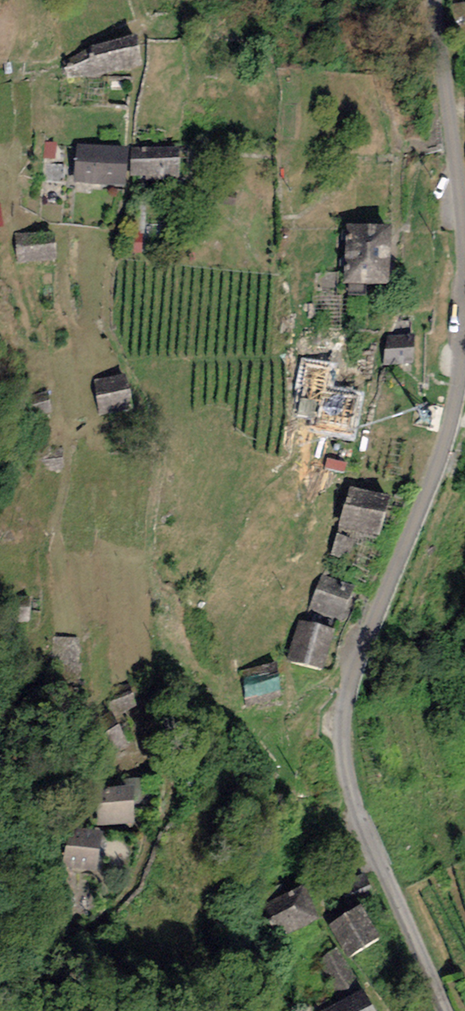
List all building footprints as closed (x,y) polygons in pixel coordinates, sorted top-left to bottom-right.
[(135,39),(93,49),(99,78),(142,68),(135,39)] [(128,150),(76,146),(73,183),(125,188),(128,150)] [(179,149),(131,149),(131,178),(179,179),(179,149)] [(392,230),(348,227),(345,285),(389,288),(392,230)] [(54,231),(15,233),(16,264),(55,262),(54,231)] [(415,337),(384,336),(384,367),(414,368),(415,337)] [(330,372),(304,366),(293,418),(314,422),(312,433),(351,441),(359,402),(325,395),(330,372)] [(127,375),(92,381),(98,416),(133,411),(127,375)] [(49,413),(47,394),(29,396),(32,416),(49,413)] [(390,501),(351,490),(340,530),(380,540),(390,501)] [(354,587),(323,575),(310,610),(341,622),(354,587)] [(29,600),(1,599),(1,625),(28,625),(29,600)] [(335,632),(298,622),(287,662),(324,672),(335,632)] [(80,640),(51,640),(51,667),(80,668),(80,640)] [(276,666),(240,672),(245,704),(282,698),(276,666)] [(133,693),(109,699),(113,717),(138,711),(133,693)] [(126,746),(114,722),(93,732),(105,756),(126,746)] [(133,790),(96,792),(97,828),(134,827),(133,790)] [(102,838),(68,831),(60,868),(95,875),(102,838)] [(303,887),(262,905),(278,941),(319,923),(303,887)] [(361,909),(329,928),(347,959),(379,939),(361,909)] [(356,987),(336,949),(316,961),(336,998),(356,987)] [(328,1010),(372,1010),(365,995),(328,1010)]
